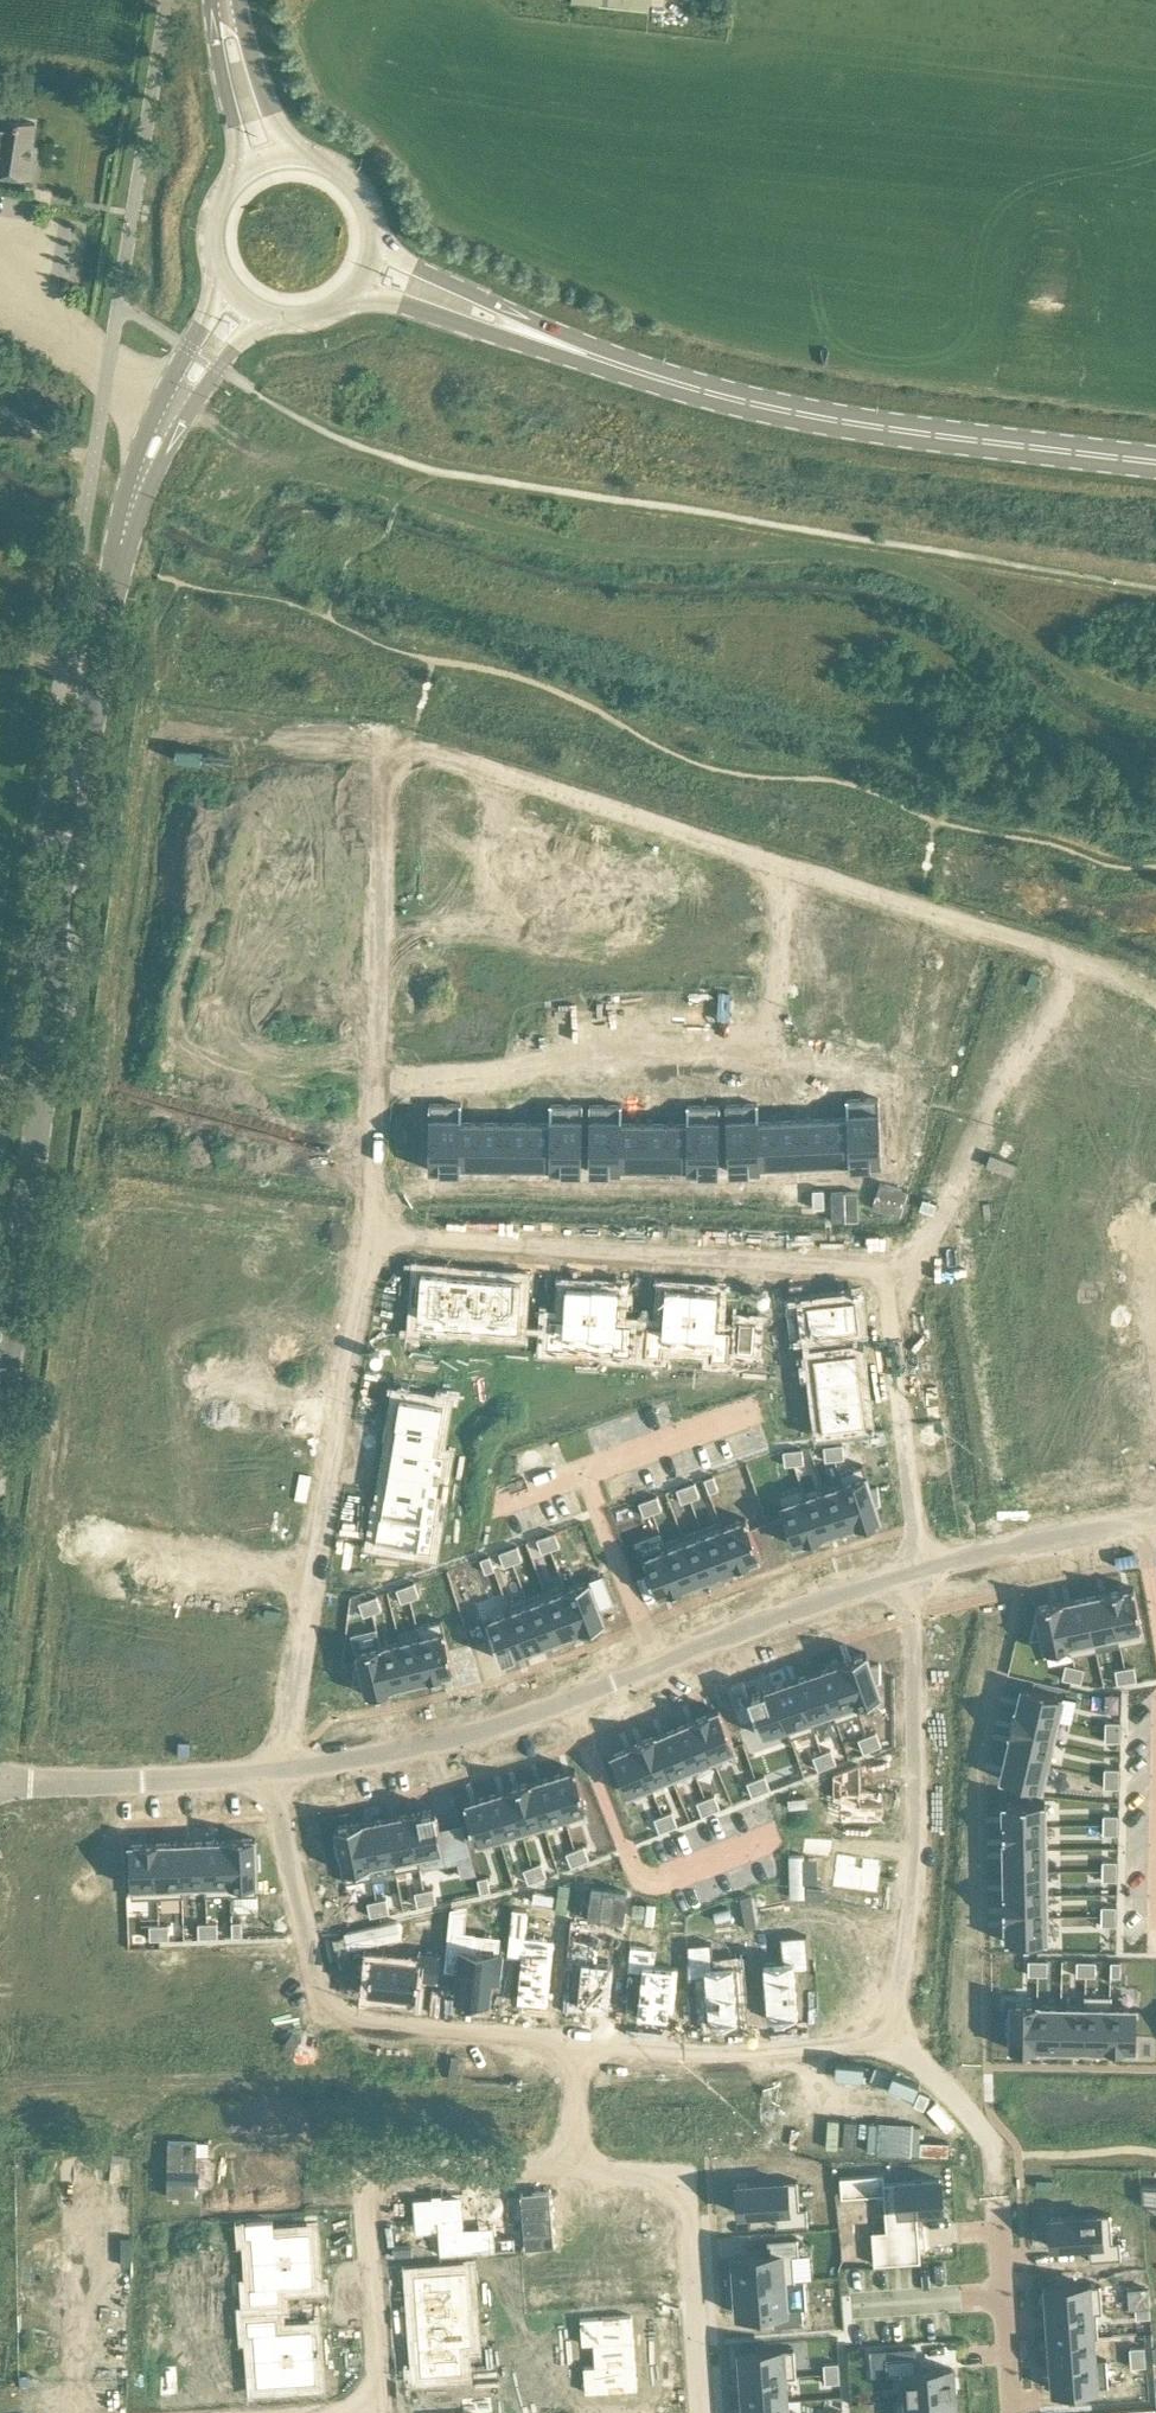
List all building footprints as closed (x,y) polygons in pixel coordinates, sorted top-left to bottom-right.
[(572,1),(649,11),(650,0),(572,0),(572,1)] [(32,176),(36,154),(31,153),(36,122),(0,116),(0,171),(32,176)] [(271,806),(271,815),(285,815),(285,806),(271,806)] [(544,867),(544,897),(560,897),(560,885),(587,885),(587,831),(559,831),(559,867),(544,867)] [(587,831),(587,885),(614,885),(614,897),(630,897),(630,867),(615,868),(615,832),(587,831)] [(518,842),(518,873),(535,873),(535,842),(518,842)] [(271,854),(271,863),(285,863),(285,854),(271,854)] [(271,863),(271,873),(285,873),(285,863),(271,863)] [(263,899),(263,908),(277,908),(277,899),(263,899)] [(263,908),(263,918),(277,918),(277,908),(263,908)] [(550,946),(550,962),(562,962),(562,946),(550,946)] [(514,979),(514,989),(528,989),(528,979),(514,979)] [(514,989),(514,998),(528,998),(528,989),(514,989)] [(789,1007),(789,1017),(803,1017),(804,1008),(789,1007)] [(850,1007),(848,1027),(891,1031),(893,1011),(850,1007)] [(513,1019),(513,1029),(528,1029),(528,1019),(513,1019)] [(789,1027),(789,1037),(803,1037),(803,1028),(789,1027)] [(513,1029),(513,1038),(528,1038),(528,1029),(513,1029)] [(270,1032),(270,1046),(279,1046),(279,1032),(270,1032)] [(290,1032),(290,1046),(299,1046),(299,1032),(290,1032)] [(299,1032),(299,1046),(309,1046),(309,1032),(299,1032)] [(331,1032),(331,1046),(341,1046),(341,1032),(331,1032)] [(341,1032),(341,1046),(350,1046),(350,1032),(341,1032)] [(789,1037),(789,1047),(803,1047),(803,1037),(789,1037)] [(434,1075),(434,1087),(448,1087),(448,1075),(434,1075)] [(448,1075),(448,1087),(462,1088),(462,1076),(448,1075)] [(470,1076),(470,1090),(483,1090),(483,1076),(470,1076)] [(483,1076),(483,1090),(496,1090),(496,1076),(483,1076)] [(516,1076),(516,1090),(529,1090),(529,1076),(516,1076)] [(529,1076),(529,1090),(543,1090),(543,1076),(529,1076)] [(551,1076),(550,1088),(567,1088),(567,1076),(551,1076)] [(567,1076),(567,1088),(583,1088),(583,1076),(567,1076)] [(590,1076),(590,1088),(606,1088),(606,1076),(590,1076)] [(606,1076),(606,1088),(622,1088),(622,1077),(606,1076)] [(847,1076),(846,1085),(864,1087),(865,1078),(847,1076)] [(630,1077),(630,1091),(643,1091),(643,1077),(630,1077)] [(643,1077),(643,1091),(656,1091),(657,1077),(643,1077)] [(674,1077),(674,1091),(688,1091),(688,1089),(688,1077),(674,1077)] [(688,1077),(688,1089),(704,1089),(704,1077),(688,1077)] [(704,1077),(704,1089),(720,1089),(720,1077),(704,1077)] [(726,1077),(726,1089),(742,1089),(742,1077),(726,1077)] [(742,1077),(742,1089),(757,1089),(757,1077),(742,1077)] [(765,1077),(765,1092),(779,1092),(779,1078),(765,1077)] [(779,1078),(779,1092),(792,1092),(792,1078),(779,1078)] [(865,1078),(864,1087),(881,1089),(882,1079),(865,1078)] [(814,1080),(812,1094),(825,1096),(827,1081),(814,1080)] [(827,1081),(825,1096),(838,1097),(840,1083),(827,1081)] [(879,1097),(849,1099),(852,1165),(882,1163),(879,1097)] [(848,1117),(827,1118),(829,1161),(850,1161),(850,1165),(852,1165),(849,1099),(847,1099),(848,1117)] [(429,1103),(429,1169),(459,1169),(460,1103),(429,1103)] [(460,1103),(459,1169),(461,1169),(461,1165),(483,1165),(483,1122),(462,1121),(462,1103),(460,1103)] [(756,1103),(726,1104),(729,1170),(759,1169),(756,1103)] [(758,1103),(756,1103),(759,1169),(761,1169),(761,1164),(782,1164),(780,1120),(759,1121),(758,1103)] [(529,1122),(529,1165),(550,1166),(550,1170),(552,1170),(553,1104),(550,1104),(550,1122),(529,1122)] [(553,1104),(552,1170),(582,1170),(582,1104),(553,1104)] [(590,1104),(590,1170),(619,1170),(620,1104),(590,1104)] [(620,1104),(619,1170),(622,1170),(622,1166),(643,1166),(643,1123),(622,1122),(622,1104),(620,1104)] [(666,1123),(666,1166),(687,1166),(687,1171),(689,1171),(690,1105),(687,1105),(687,1123),(666,1123)] [(690,1105),(689,1171),(719,1171),(720,1105),(690,1105)] [(827,1118),(803,1119),(805,1162),(829,1161),(827,1118)] [(803,1119),(780,1120),(782,1164),(805,1162),(803,1119)] [(483,1122),(483,1165),(506,1165),(506,1122),(483,1122)] [(506,1122),(506,1165),(529,1165),(529,1122),(506,1122)] [(643,1123),(643,1166),(666,1166),(666,1123),(643,1123)] [(1114,1123),(1113,1133),(1128,1134),(1129,1124),(1114,1123)] [(987,1173),(987,1174),(1026,1191),(1026,1190),(1035,1170),(996,1153),(987,1173)] [(985,1173),(975,1198),(1016,1216),(1027,1191),(1026,1190),(1026,1191),(987,1174),(987,1173),(986,1172),(985,1173)] [(1103,1175),(1103,1185),(1117,1186),(1118,1176),(1103,1175)] [(1103,1185),(1102,1194),(1117,1195),(1117,1186),(1103,1185)] [(1101,1230),(1100,1239),(1115,1240),(1115,1230),(1101,1230)] [(1100,1239),(1100,1249),(1114,1249),(1115,1240),(1100,1239)] [(1024,1266),(982,1273),(985,1295),(1027,1289),(1024,1266)] [(416,1285),(414,1300),(418,1300),(416,1326),(444,1329),(448,1272),(420,1270),(419,1285),(416,1285)] [(448,1272),(444,1329),(446,1329),(446,1327),(467,1329),(471,1274),(450,1273),(450,1272),(448,1272)] [(471,1274),(467,1329),(490,1330),(494,1276),(471,1274)] [(494,1276),(490,1330),(518,1332),(522,1278),(494,1276)] [(1098,1276),(1098,1286),(1112,1286),(1113,1277),(1098,1276)] [(549,1317),(547,1346),(563,1347),(563,1344),(587,1346),(587,1347),(588,1347),(593,1285),(591,1285),(591,1286),(587,1286),(587,1283),(573,1282),(572,1285),(566,1284),(563,1318),(549,1317)] [(647,1325),(645,1355),(662,1356),(663,1346),(687,1348),(691,1289),(686,1288),(686,1285),(672,1284),(671,1287),(665,1287),(662,1326),(647,1325)] [(593,1285),(588,1347),(613,1349),(613,1352),(629,1353),(631,1324),(617,1323),(619,1287),(593,1285)] [(1098,1286),(1097,1295),(1112,1296),(1112,1286),(1098,1286)] [(691,1289),(687,1348),(712,1350),(712,1359),(728,1361),(730,1331),(716,1330),(718,1290),(691,1289)] [(1027,1289),(985,1295),(989,1318),(1031,1311),(1027,1289)] [(855,1297),(796,1304),(799,1333),(858,1326),(855,1297)] [(989,1318),(987,1318),(991,1341),(992,1340),(1034,1334),(1031,1311),(989,1318)] [(739,1321),(737,1351),(753,1352),(755,1323),(739,1321)] [(1096,1323),(1095,1332),(1110,1333),(1111,1323),(1096,1323)] [(1095,1332),(1095,1342),(1110,1343),(1110,1333),(1095,1332)] [(1034,1334),(992,1340),(996,1364),(1038,1357),(1034,1334)] [(856,1349),(814,1354),(817,1381),(859,1376),(856,1349)] [(754,1353),(753,1367),(762,1368),(763,1354),(754,1353)] [(455,1361),(453,1376),(462,1377),(465,1363),(455,1361)] [(465,1363),(462,1377),(472,1379),(474,1365),(465,1363)] [(439,1367),(436,1381),(446,1383),(448,1369),(439,1367)] [(487,1367),(485,1381),(495,1383),(497,1369),(487,1367)] [(1102,1374),(1093,1376),(1095,1390),(1105,1388),(1102,1374)] [(859,1376),(817,1381),(820,1401),(862,1396),(859,1376)] [(1083,1377),(1073,1379),(1075,1393),(1085,1392),(1083,1377)] [(1073,1379),(1064,1380),(1066,1395),(1075,1393),(1073,1379)] [(1043,1384),(1034,1385),(1036,1400),(1046,1398),(1043,1384)] [(1034,1385),(1024,1387),(1027,1401),(1036,1400),(1034,1385)] [(512,1395),(510,1405),(524,1408),(526,1398),(512,1395)] [(399,1396),(394,1424),(440,1431),(444,1403),(399,1396)] [(781,1396),(768,1401),(771,1410),(784,1405),(781,1396)] [(862,1396),(820,1401),(823,1427),(865,1422),(862,1396)] [(784,1405),(771,1410),(774,1419),(787,1414),(784,1405)] [(395,1425),(392,1446),(445,1455),(445,1454),(435,1452),(438,1432),(439,1433),(440,1431),(394,1424),(394,1425),(395,1425)] [(1099,1425),(1080,1428),(1088,1470),(1107,1466),(1099,1425)] [(1080,1428),(1060,1432),(1068,1474),(1088,1470),(1080,1428)] [(1060,1432),(1041,1436),(1049,1477),(1068,1474),(1060,1432)] [(843,1443),(833,1444),(835,1458),(845,1457),(843,1443)] [(833,1444),(824,1445),(825,1460),(835,1458),(833,1444)] [(392,1446),(388,1469),(442,1478),(445,1455),(392,1446)] [(803,1448),(793,1449),(795,1463),(804,1462),(803,1448)] [(793,1449),(783,1450),(785,1464),(795,1463),(793,1449)] [(480,1452),(478,1461),(493,1463),(494,1454),(480,1452)] [(478,1461),(476,1470),(491,1473),(493,1463),(478,1461)] [(863,1463),(839,1471),(857,1525),(881,1517),(876,1503),(880,1502),(878,1486),(871,1488),(863,1463)] [(388,1469),(384,1491),(438,1500),(442,1478),(388,1469)] [(842,1483),(824,1489),(837,1529),(855,1524),(856,1525),(857,1525),(839,1471),(838,1472),(842,1483)] [(714,1474),(705,1478),(710,1492),(719,1488),(714,1474)] [(695,1481),(686,1484),(691,1498),(700,1495),(695,1481)] [(686,1484),(677,1488),(682,1501),(691,1498),(686,1484)] [(803,1484),(802,1485),(819,1536),(837,1529),(824,1489),(806,1495),(803,1484)] [(802,1485),(778,1493),(795,1544),(819,1536),(802,1485)] [(379,1512),(379,1514),(435,1523),(436,1522),(434,1521),(438,1500),(384,1491),(381,1513),(379,1512)] [(657,1495),(648,1498),(653,1512),(662,1508),(657,1495)] [(472,1496),(471,1506),(485,1508),(487,1499),(472,1496)] [(648,1498),(639,1501),(644,1515),(653,1512),(648,1498)] [(471,1506),(469,1515),(483,1518),(485,1508),(471,1506)] [(379,1514),(375,1541),(431,1551),(435,1523),(379,1514)] [(722,1520),(721,1521),(738,1566),(761,1557),(746,1517),(724,1526),(722,1520)] [(721,1521),(702,1528),(719,1573),(738,1566),(721,1521)] [(467,1528),(465,1538),(479,1540),(481,1531),(467,1528)] [(702,1528),(683,1535),(700,1580),(719,1573),(702,1528)] [(555,1531),(546,1534),(551,1548),(560,1545),(555,1531)] [(546,1534),(537,1538),(542,1551),(551,1548),(546,1534)] [(683,1535),(665,1542),(682,1587),(700,1580),(683,1535)] [(666,1548),(643,1556),(658,1596),(682,1587),(665,1542),(664,1543),(666,1548)] [(517,1545),(508,1548),(513,1562),(522,1558),(517,1545)] [(508,1548),(499,1551),(504,1565),(513,1562),(508,1548)] [(490,1555),(481,1558),(485,1572),(495,1568),(490,1555)] [(565,1583),(564,1583),(582,1630),(605,1621),(589,1578),(567,1587),(565,1583)] [(414,1581),(405,1584),(410,1598),(419,1595),(414,1581)] [(564,1583),(546,1590),(563,1635),(580,1629),(581,1630),(582,1630),(564,1583)] [(405,1584),(396,1588),(401,1601),(410,1598),(405,1584)] [(1134,1586),(1109,1591),(1120,1644),(1145,1639),(1134,1586)] [(546,1590),(527,1597),(544,1642),(563,1635),(546,1590)] [(1109,1591),(1086,1596),(1096,1649),(1098,1649),(1095,1637),(1117,1633),(1119,1644),(1120,1644),(1109,1591)] [(377,1594),(368,1598),(373,1611),(382,1608),(377,1594)] [(1062,1600),(1073,1654),(1096,1649),(1086,1596),(1063,1601),(1062,1600)] [(527,1597),(508,1604),(525,1650),(544,1642),(527,1597)] [(368,1598),(359,1601),(364,1615),(373,1611),(368,1598)] [(1035,1620),(1031,1638),(1042,1636),(1045,1650),(1069,1644),(1071,1654),(1073,1654),(1062,1600),(1061,1600),(1035,1605),(1038,1619),(1035,1620)] [(509,1610),(487,1619),(502,1658),(525,1650),(508,1604),(507,1605),(509,1610)] [(442,1618),(417,1624),(430,1677),(455,1670),(442,1618)] [(419,1635),(400,1640),(411,1681),(430,1677),(417,1624),(416,1624),(419,1635)] [(382,1643),(381,1643),(392,1687),(393,1687),(393,1686),(411,1681),(400,1640),(382,1644),(382,1643)] [(356,1664),(353,1683),(364,1680),(367,1694),(392,1687),(381,1643),(356,1650),(360,1663),(356,1664)] [(867,1651),(842,1660),(860,1712),(861,1712),(858,1703),(882,1694),(877,1681),(880,1680),(880,1662),(872,1665),(867,1651)] [(841,1662),(819,1670),(837,1720),(860,1712),(842,1660),(840,1661),(841,1662)] [(1066,1663),(1062,1677),(1072,1679),(1075,1665),(1066,1663)] [(1075,1665),(1072,1679),(1081,1681),(1084,1667),(1075,1665)] [(1134,1665),(1125,1666),(1127,1681),(1137,1679),(1134,1665)] [(1125,1666),(1115,1668),(1118,1682),(1127,1681),(1125,1666)] [(819,1670),(796,1678),(814,1728),(815,1728),(812,1717),(832,1710),(836,1721),(837,1720),(819,1670)] [(796,1678),(773,1686),(791,1736),(814,1728),(796,1678)] [(773,1686),(748,1694),(762,1734),(786,1726),(790,1737),(791,1736),(773,1686)] [(1015,1708),(1015,1709),(1058,1719),(1063,1696),(1022,1686),(1017,1708),(1015,1708)] [(719,1708),(697,1718),(714,1757),(736,1747),(719,1708)] [(1015,1709),(1010,1731),(1053,1741),(1058,1719),(1015,1709)] [(697,1718),(676,1726),(693,1766),(714,1757),(697,1718)] [(1106,1720),(1105,1730),(1120,1730),(1120,1721),(1106,1720)] [(656,1733),(655,1734),(672,1774),(693,1766),(676,1726),(656,1735),(656,1733)] [(876,1730),(867,1734),(873,1748),(882,1744),(876,1730)] [(1105,1730),(1105,1740),(1120,1740),(1120,1730),(1105,1730)] [(1011,1733),(1006,1754),(1047,1763),(1053,1741),(1010,1731),(1010,1733),(1011,1733)] [(655,1734),(634,1743),(651,1783),(672,1774),(655,1734)] [(867,1734),(858,1738),(864,1751),(873,1748),(867,1734)] [(633,1745),(612,1753),(629,1793),(651,1783),(634,1743),(632,1743),(633,1745)] [(831,1748),(822,1751),(828,1765),(837,1762),(831,1748)] [(822,1751),(813,1755),(819,1769),(828,1765),(822,1751)] [(1006,1754),(1001,1777),(1042,1787),(1047,1763),(1006,1754)] [(860,1761),(831,1773),(832,1805),(841,1805),(841,1824),(885,1822),(884,1790),(861,1791),(860,1761)] [(576,1767),(553,1774),(565,1815),(588,1808),(576,1767)] [(1105,1767),(1104,1776),(1119,1777),(1119,1767),(1105,1767)] [(532,1779),(531,1780),(544,1822),(565,1815),(553,1774),(532,1781),(532,1779)] [(765,1774),(756,1777),(762,1791),(771,1787),(765,1774)] [(1104,1776),(1104,1786),(1119,1786),(1119,1777),(1104,1776)] [(756,1777),(747,1781),(752,1795),(762,1791),(756,1777)] [(531,1780),(509,1786),(522,1828),(544,1822),(531,1780)] [(508,1788),(488,1794),(500,1835),(522,1828),(509,1786),(508,1787),(508,1788)] [(715,1793),(706,1797),(711,1811),(720,1807),(715,1793)] [(488,1794),(465,1801),(477,1842),(500,1835),(488,1794)] [(706,1797),(697,1800),(702,1814),(711,1811),(706,1797)] [(1045,1800),(1003,1801),(1003,1825),(1046,1824),(1045,1800)] [(436,1807),(409,1812),(420,1865),(421,1865),(419,1854),(444,1849),(436,1807)] [(672,1810),(663,1813),(669,1827),(678,1823),(672,1810)] [(409,1812),(386,1817),(396,1870),(420,1865),(409,1812)] [(663,1813),(654,1817),(660,1831),(669,1827),(663,1813)] [(1104,1813),(1103,1823),(1118,1823),(1118,1814),(1104,1813)] [(363,1820),(362,1820),(373,1876),(374,1876),(371,1863),(393,1859),(395,1870),(396,1870),(386,1817),(363,1821),(363,1820)] [(338,1840),(335,1841),(338,1856),(341,1855),(346,1881),(373,1876),(362,1820),(335,1825),(338,1840)] [(1103,1823),(1103,1832),(1118,1833),(1118,1823),(1103,1823)] [(1046,1824),(1003,1825),(1004,1848),(1046,1847),(1046,1824)] [(256,1836),(229,1837),(231,1894),(258,1893),(257,1866),(260,1866),(260,1851),(256,1852),(256,1836)] [(228,1839),(205,1840),(207,1894),(230,1893),(230,1894),(231,1894),(229,1837),(228,1837),(228,1839)] [(205,1840),(181,1841),(183,1894),(184,1894),(184,1883),(205,1882),(206,1894),(207,1894),(205,1840)] [(181,1841),(157,1842),(159,1895),(183,1894),(181,1841)] [(157,1842),(130,1843),(132,1896),(159,1895),(157,1842)] [(584,1844),(575,1848),(581,1861),(590,1858),(584,1844)] [(1046,1847),(1004,1848),(1004,1870),(1047,1870),(1046,1847)] [(575,1848),(566,1851),(572,1865),(581,1861),(575,1848)] [(837,1852),(832,1886),(879,1893),(884,1858),(837,1852)] [(1102,1859),(1102,1869),(1117,1869),(1117,1859),(1102,1859)] [(542,1861),(533,1864),(538,1878),(547,1875),(542,1861)] [(533,1864),(524,1868),(529,1882),(538,1878),(533,1864)] [(1102,1869),(1102,1879),(1117,1879),(1117,1869),(1102,1869)] [(1005,1892),(1003,1892),(1003,1893),(1047,1892),(1047,1870),(1004,1870),(1005,1892)] [(488,1875),(478,1877),(481,1891),(491,1889),(488,1875)] [(434,1886),(424,1888),(428,1903),(437,1900),(434,1886)] [(424,1888),(415,1891),(418,1905),(428,1903),(424,1888)] [(1047,1892),(1003,1893),(1004,1916),(1048,1915),(1047,1892)] [(387,1897),(377,1899),(380,1913),(390,1911),(387,1897)] [(377,1899),(368,1901),(371,1915),(380,1913),(377,1899)] [(1101,1904),(1101,1914),(1116,1914),(1116,1904),(1101,1904)] [(512,1906),(507,1954),(521,1955),(516,2002),(523,2003),(522,2008),(542,2010),(542,2005),(549,2006),(555,1937),(526,1934),(529,1908),(512,1906)] [(450,1912),(447,1943),(462,1945),(457,1996),(488,1999),(490,1977),(498,1978),(501,1953),(474,1950),(475,1931),(465,1930),(467,1913),(450,1912)] [(1101,1914),(1101,1924),(1116,1924),(1116,1914),(1101,1914)] [(1048,1915),(1004,1916),(1004,1917),(1005,1917),(1006,1940),(1048,1939),(1048,1915)] [(242,1920),(232,1920),(233,1935),(243,1934),(242,1920)] [(208,1921),(198,1921),(199,1936),(209,1936),(208,1921)] [(218,1921),(208,1921),(209,1936),(218,1935),(218,1921)] [(160,1923),(150,1923),(150,1938),(160,1937),(160,1923)] [(169,1923),(160,1923),(160,1937),(170,1937),(169,1923)] [(657,1946),(635,1944),(636,1926),(632,1925),(630,1943),(628,1970),(642,1971),(637,2014),(669,2017),(670,2010),(675,2011),(679,1965),(655,1963),(657,1946)] [(786,1959),(763,1961),(767,2017),(799,2015),(796,1968),(810,1967),(807,1934),(784,1935),(786,1959)] [(569,1936),(567,1964),(581,1965),(577,2004),(590,2005),(590,2011),(609,2012),(614,1960),(596,1959),(598,1939),(569,1936)] [(711,1941),(689,1943),(690,1977),(705,1976),(708,2022),(739,2019),(734,1963),(713,1965),(711,1941)] [(372,1955),(368,1990),(399,1994),(408,1995),(408,1994),(416,1995),(417,1978),(438,1980),(441,1951),(419,1949),(418,1959),(372,1955)] [(1028,1958),(1028,1973),(1038,1973),(1038,1959),(1028,1958)] [(1038,1959),(1038,1973),(1048,1973),(1048,1959),(1038,1959)] [(1077,1959),(1077,1974),(1086,1974),(1086,1959),(1077,1959)] [(1086,1959),(1086,1974),(1096,1974),(1096,1960),(1086,1959)] [(1111,1960),(1111,1975),(1121,1975),(1121,1960),(1111,1960)] [(1062,2004),(1061,2046),(1085,2047),(1086,1993),(1085,1993),(1085,2004),(1062,2004)] [(1086,1993),(1085,2047),(1109,2047),(1110,1993),(1086,1993)] [(1110,1993),(1109,2047),(1136,2048),(1137,2005),(1111,2005),(1111,1993),(1110,1993)] [(1007,2017),(1007,2032),(1010,2032),(1010,2047),(1036,2048),(1037,2002),(1010,2002),(1010,2017),(1007,2017)] [(1037,2002),(1036,2048),(1038,2048),(1038,2046),(1061,2046),(1062,2004),(1039,2004),(1039,2002),(1037,2002)] [(172,2143),(171,2197),(200,2198),(201,2144),(172,2143)] [(882,2174),(839,2177),(840,2196),(884,2193),(886,2230),(872,2231),(874,2263),(920,2260),(917,2208),(942,2206),(940,2177),(883,2182),(882,2174)] [(797,2178),(738,2183),(740,2212),(776,2210),(777,2225),(808,2223),(807,2205),(799,2206),(797,2178)] [(1141,2185),(1142,2202),(1155,2204),(1155,2185),(1141,2185)] [(432,2195),(413,2196),(416,2231),(438,2229),(440,2253),(522,2247),(522,2246),(516,2246),(515,2235),(494,2236),(493,2224),(464,2226),(464,2219),(462,2193),(443,2194),(443,2190),(441,2190),(442,2192),(433,2193),(433,2191),(431,2191),(432,2195)] [(1110,2212),(1051,2216),(1053,2245),(1089,2243),(1090,2258),(1121,2256),(1120,2239),(1112,2239),(1110,2212)] [(274,2218),(245,2220),(246,2236),(251,2236),(253,2261),(312,2256),(310,2229),(275,2232),(274,2218)] [(769,2253),(733,2255),(735,2284),(795,2280),(793,2253),(799,2252),(798,2236),(768,2238),(769,2253)] [(591,2252),(565,2254),(566,2275),(580,2274),(582,2300),(615,2298),(614,2289),(636,2287),(634,2258),(591,2261),(591,2252)] [(255,2285),(249,2286),(251,2302),(280,2300),(279,2285),(314,2283),(312,2256),(253,2261),(255,2285)] [(467,2269),(413,2272),(415,2300),(469,2297),(467,2269)] [(736,2289),(732,2289),(734,2306),(737,2306),(737,2312),(773,2310),(774,2324),(804,2322),(803,2305),(791,2306),(789,2281),(795,2280),(735,2284),(736,2289)] [(1100,2282),(1047,2286),(1049,2313),(1102,2309),(1100,2282)] [(1149,2296),(1134,2297),(1135,2307),(1150,2306),(1149,2296)] [(469,2297),(415,2300),(417,2323),(471,2319),(469,2297)] [(1150,2306),(1135,2307),(1136,2316),(1151,2315),(1150,2306)] [(1102,2309),(1049,2313),(1050,2337),(1098,2333),(1097,2311),(1102,2310),(1102,2309)] [(633,2312),(579,2316),(581,2343),(635,2339),(633,2312)] [(276,2315),(247,2317),(248,2333),(253,2333),(255,2358),(314,2353),(314,2349),(317,2349),(316,2332),(313,2332),(312,2327),(277,2329),(276,2315)] [(471,2319),(417,2323),(418,2346),(472,2342),(471,2319)] [(1098,2333),(1050,2337),(1052,2361),(1094,2358),(1093,2335),(1098,2335),(1098,2333)] [(635,2339),(581,2343),(581,2344),(593,2343),(594,2364),(583,2364),(583,2366),(637,2362),(635,2339)] [(472,2342),(418,2346),(420,2374),(463,2371),(461,2344),(472,2343),(472,2342)] [(1144,2345),(1130,2346),(1130,2356),(1145,2354),(1144,2345)] [(915,2346),(886,2348),(886,2356),(916,2354),(915,2346)] [(794,2347),(740,2351),(742,2377),(796,2373),(794,2347)] [(314,2353),(255,2358),(257,2384),(316,2380),(314,2353)] [(916,2354),(886,2356),(887,2373),(899,2372),(901,2397),(895,2397),(895,2399),(954,2394),(954,2389),(957,2389),(956,2372),(953,2372),(952,2366),(917,2369),(916,2354)] [(1145,2354),(1130,2356),(1131,2365),(1146,2364),(1145,2354)] [(1094,2358),(1052,2361),(1054,2388),(1096,2385),(1094,2358)] [(838,2361),(824,2362),(824,2372),(839,2370),(838,2361)] [(637,2362),(583,2366),(585,2392),(639,2389),(637,2362)] [(839,2370),(824,2372),(825,2381),(840,2380),(839,2370)] [(796,2373),(742,2377),(744,2402),(786,2398),(785,2375),(796,2375),(796,2373)] [(954,2394),(895,2399),(896,2412),(956,2412),(954,2394)] [(440,2412),(476,2412),(493,2412),(492,2395),(462,2397),(463,2411),(440,2412)] [(744,2402),(745,2412),(787,2412),(786,2398),(744,2402)] [(1107,2408),(1107,2412),(1155,2412),(1155,2404),(1107,2408)]
